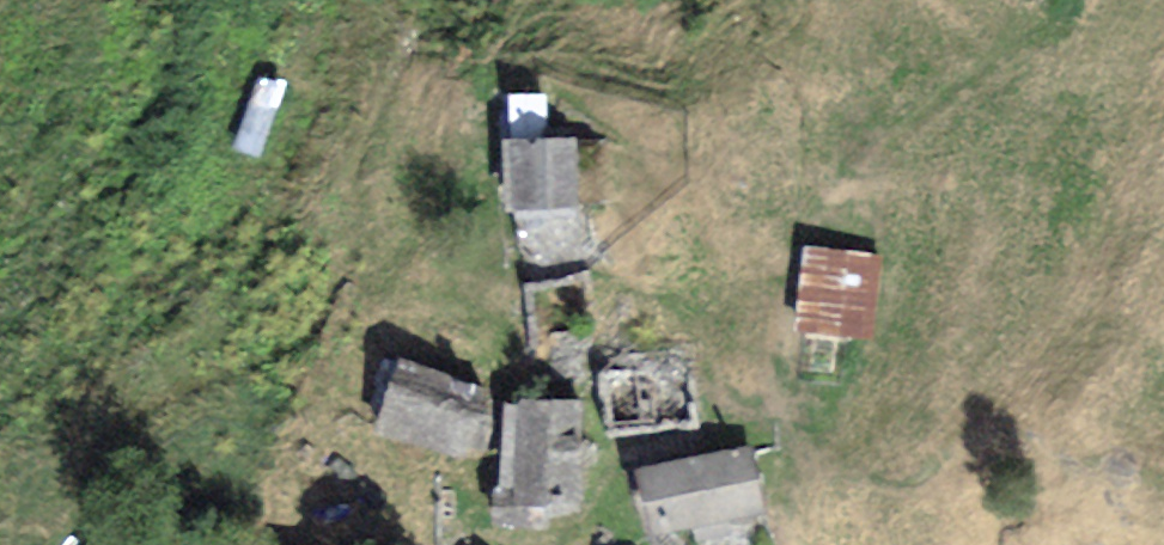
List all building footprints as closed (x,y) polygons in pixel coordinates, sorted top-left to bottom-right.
[(577,137),(503,141),(507,213),(581,208),(577,137)] [(885,255),(804,244),(792,333),(873,344),(885,255)] [(492,392),(401,358),(374,431),(464,465),(492,392)] [(581,504),(580,401),(514,401),(514,406),(501,406),(502,489),(515,489),(515,505),(581,504)] [(749,446),(636,470),(650,538),(763,514),(749,446)]
